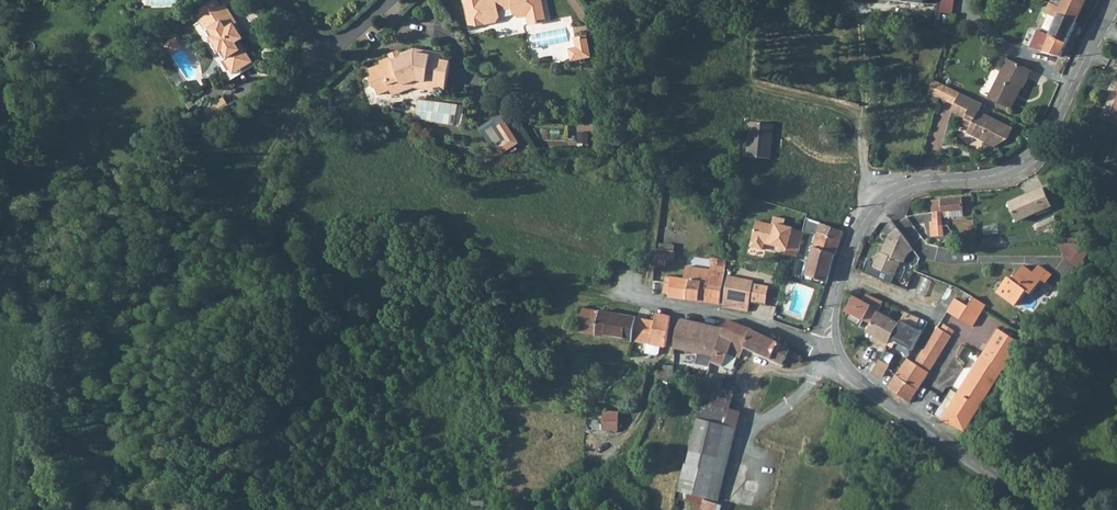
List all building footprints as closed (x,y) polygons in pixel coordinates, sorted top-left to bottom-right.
[(469,1),(466,1),(471,27),(484,24),(484,22),(487,21),(487,24),(496,22),(500,17),(498,10),(513,7),(515,14),(520,17),(528,16),(530,25),(546,22),(542,0),(469,0),(469,1)] [(941,11),(956,12),(957,0),(942,0),(941,11)] [(1058,14),(1077,23),(1087,0),(1064,0),(1061,8),(1058,14)] [(1061,8),(1051,3),(1046,13),(1051,15),(1043,32),(1039,30),(1032,45),(1059,58),(1065,47),(1077,23),(1058,14),(1061,8)] [(199,22),(206,33),(210,31),(234,69),(250,60),(239,42),(243,40),(240,35),(233,25),(236,23),(225,5),(199,22)] [(236,23),(233,25),(240,35),(243,33),(236,23)] [(210,31),(206,33),(232,75),(252,63),(250,60),(234,69),(210,31)] [(586,36),(575,39),(577,48),(569,50),(572,61),(590,57),(586,36)] [(176,42),(167,48),(173,57),(182,52),(176,42)] [(393,60),(390,59),(382,62),(383,66),(371,70),(374,76),(371,79),(375,88),(379,89),(381,96),(394,92),(392,86),(402,82),(403,85),(407,86),(419,82),(427,83),(427,85),(433,85),(436,90),(446,92),(451,63),(442,61),(443,55),(416,49),(404,53),(402,57),(393,60)] [(393,58),(390,59),(393,60),(402,57),(404,53),(402,54),(400,52),(392,55),(393,58)] [(1035,64),(1028,61),(1018,57),(1010,53),(1005,64),(997,81),(992,92),(1014,102),(1024,80),(1027,81),(1035,64)] [(933,80),(928,96),(940,98),(955,105),(961,94),(936,81),(933,80)] [(392,86),(394,92),(396,97),(416,90),(436,93),(436,90),(433,85),(427,85),(427,83),(419,82),(407,86),(403,85),(402,82),(392,86)] [(983,104),(961,94),(955,105),(952,112),(965,119),(963,124),(971,128),(967,134),(995,148),(1008,140),(1013,129),(979,112),(983,104)] [(214,122),(234,111),(227,97),(206,108),(214,122)] [(1109,116),(1116,120),(1116,100),(1109,116)] [(750,123),(748,157),(771,159),(773,125),(750,123)] [(500,152),(505,161),(523,149),(510,128),(501,133),(510,146),(500,152)] [(576,145),(576,160),(588,161),(589,145),(576,145)] [(665,182),(690,185),(680,169),(666,168),(665,182)] [(1106,192),(1114,195),(1116,190),(1116,179),(1114,177),(1106,192)] [(1034,191),(1008,203),(1017,221),(1051,205),(1043,187),(1034,191)] [(950,210),(962,209),(961,198),(931,200),(932,212),(933,221),(930,222),(931,236),(943,235),(942,226),(942,221),(941,221),(941,217),(950,217),(950,210)] [(763,245),(779,249),(780,246),(787,247),(786,251),(785,255),(797,258),(798,251),(800,244),(802,234),(792,232),(792,230),(775,226),(775,228),(755,223),(750,248),(762,251),(763,245)] [(823,224),(820,223),(814,248),(833,255),(835,255),(841,241),(845,232),(841,231),(840,231),(822,225),(823,224)] [(905,237),(898,229),(890,235),(882,254),(877,255),(872,266),(896,276),(902,261),(905,262),(909,255),(915,250),(905,237)] [(833,255),(814,248),(806,277),(820,281),(826,283),(831,263),(833,255)] [(657,249),(656,266),(665,267),(665,262),(666,250),(657,249)] [(680,251),(666,250),(665,262),(679,263),(680,251)] [(711,259),(710,266),(717,266),(726,267),(726,260),(726,259),(711,259)] [(997,292),(1015,304),(1016,303),(1026,289),(1031,292),(1042,278),(1047,281),(1052,274),(1039,265),(1034,271),(1025,265),(1014,279),(1009,276),(997,292)] [(688,268),(686,279),(691,280),(687,299),(692,300),(719,304),(724,285),(725,272),(710,270),(688,268)] [(726,286),(723,308),(748,312),(750,301),(766,304),(769,287),(754,284),(756,276),(729,271),(726,286)] [(668,277),(665,293),(666,294),(669,294),(669,297),(670,298),(687,299),(691,280),(686,279),(668,277)] [(949,310),(948,312),(973,327),(983,309),(986,305),(976,299),(974,298),(961,290),(949,310)] [(884,302),(868,294),(864,300),(855,295),(847,309),(850,312),(847,319),(860,326),(864,319),(872,323),(879,312),(884,302)] [(575,330),(633,341),(637,323),(638,318),(580,307),(575,330)] [(921,318),(907,311),(900,323),(890,342),(889,344),(894,347),(897,341),(912,349),(923,331),(917,325),(921,318)] [(900,323),(879,312),(872,323),(868,331),(875,335),(881,338),(878,343),(887,347),(889,344),(890,342),(900,323)] [(637,323),(633,341),(646,343),(645,354),(654,355),(658,354),(659,346),(665,347),(671,315),(656,313),(654,321),(646,319),(645,325),(637,323)] [(724,327),(682,318),(679,320),(677,328),(676,329),(673,348),(699,352),(696,363),(711,365),(712,361),(714,355),(725,328),(724,327)] [(714,355),(712,361),(724,365),(734,340),(788,368),(793,356),(779,343),(728,320),(724,327),(725,328),(714,355)] [(935,332),(933,334),(947,343),(953,334),(948,330),(950,328),(944,324),(943,327),(939,325),(935,332)] [(999,329),(989,346),(1011,361),(1020,347),(1022,344),(999,329)] [(890,385),(889,387),(910,403),(947,343),(933,334),(915,362),(907,357),(896,374),(890,385)] [(881,338),(875,335),(872,339),(878,343),(881,338)] [(554,338),(554,349),(562,349),(562,338),(554,338)] [(989,346),(960,392),(981,405),(1003,370),(1005,370),(1011,361),(989,346)] [(890,364),(881,359),(874,371),(883,376),(890,364)] [(658,378),(673,380),(674,367),(660,366),(658,378)] [(674,367),(673,380),(682,382),(683,368),(674,367)] [(637,369),(636,376),(647,377),(648,371),(637,369)] [(883,376),(874,371),(873,373),(881,381),(883,376)] [(710,374),(705,394),(719,398),(724,378),(710,374)] [(949,393),(942,404),(949,409),(958,393),(952,389),(949,393)] [(949,409),(942,404),(936,414),(943,418),(942,420),(964,431),(965,431),(974,416),(981,405),(960,392),(958,393),(949,409)] [(679,491),(677,499),(684,500),(686,493),(707,498),(714,472),(724,426),(712,423),(719,398),(705,394),(702,405),(697,420),(698,420),(681,492),(679,491)] [(604,411),(604,420),(619,421),(620,412),(604,411)] [(619,421),(604,420),(603,430),(619,431),(619,421)] [(708,502),(702,501),(699,509),(706,509),(708,502)]
